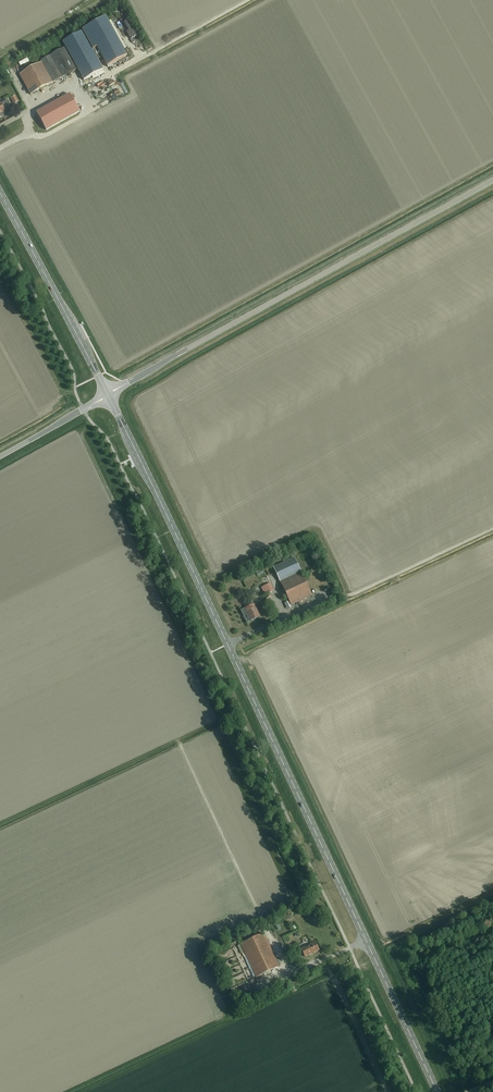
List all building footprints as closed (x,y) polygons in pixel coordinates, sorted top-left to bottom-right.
[(98,61),(103,58),(108,67),(128,55),(107,17),(82,31),(98,61)] [(131,43),(139,61),(145,58),(137,38),(139,38),(136,33),(129,36),(126,28),(122,30),(124,36),(123,37),(126,45),(129,44),(131,43)] [(63,42),(66,47),(77,69),(84,80),(103,70),(98,61),(82,31),(63,42)] [(66,47),(49,56),(61,78),(77,69),(66,47)] [(49,56),(41,61),(41,63),(52,83),(61,78),(49,56)] [(41,63),(19,75),(30,95),(52,83),(41,63)] [(80,111),(78,109),(75,103),(70,94),(36,113),(39,117),(41,122),(44,126),(45,127),(46,130),(80,111)] [(273,568),(280,582),(300,572),(294,558),(273,568)] [(300,572),(280,582),(291,605),(312,596),(300,572)] [(265,595),(274,591),(270,584),(261,588),(265,595)] [(270,608),(276,606),(274,600),(268,602),(270,608)] [(250,621),(260,616),(254,604),(245,609),(250,621)] [(256,977),(279,967),(263,934),(241,944),(256,977)] [(305,957),(319,950),(315,942),(301,949),(305,957)]
